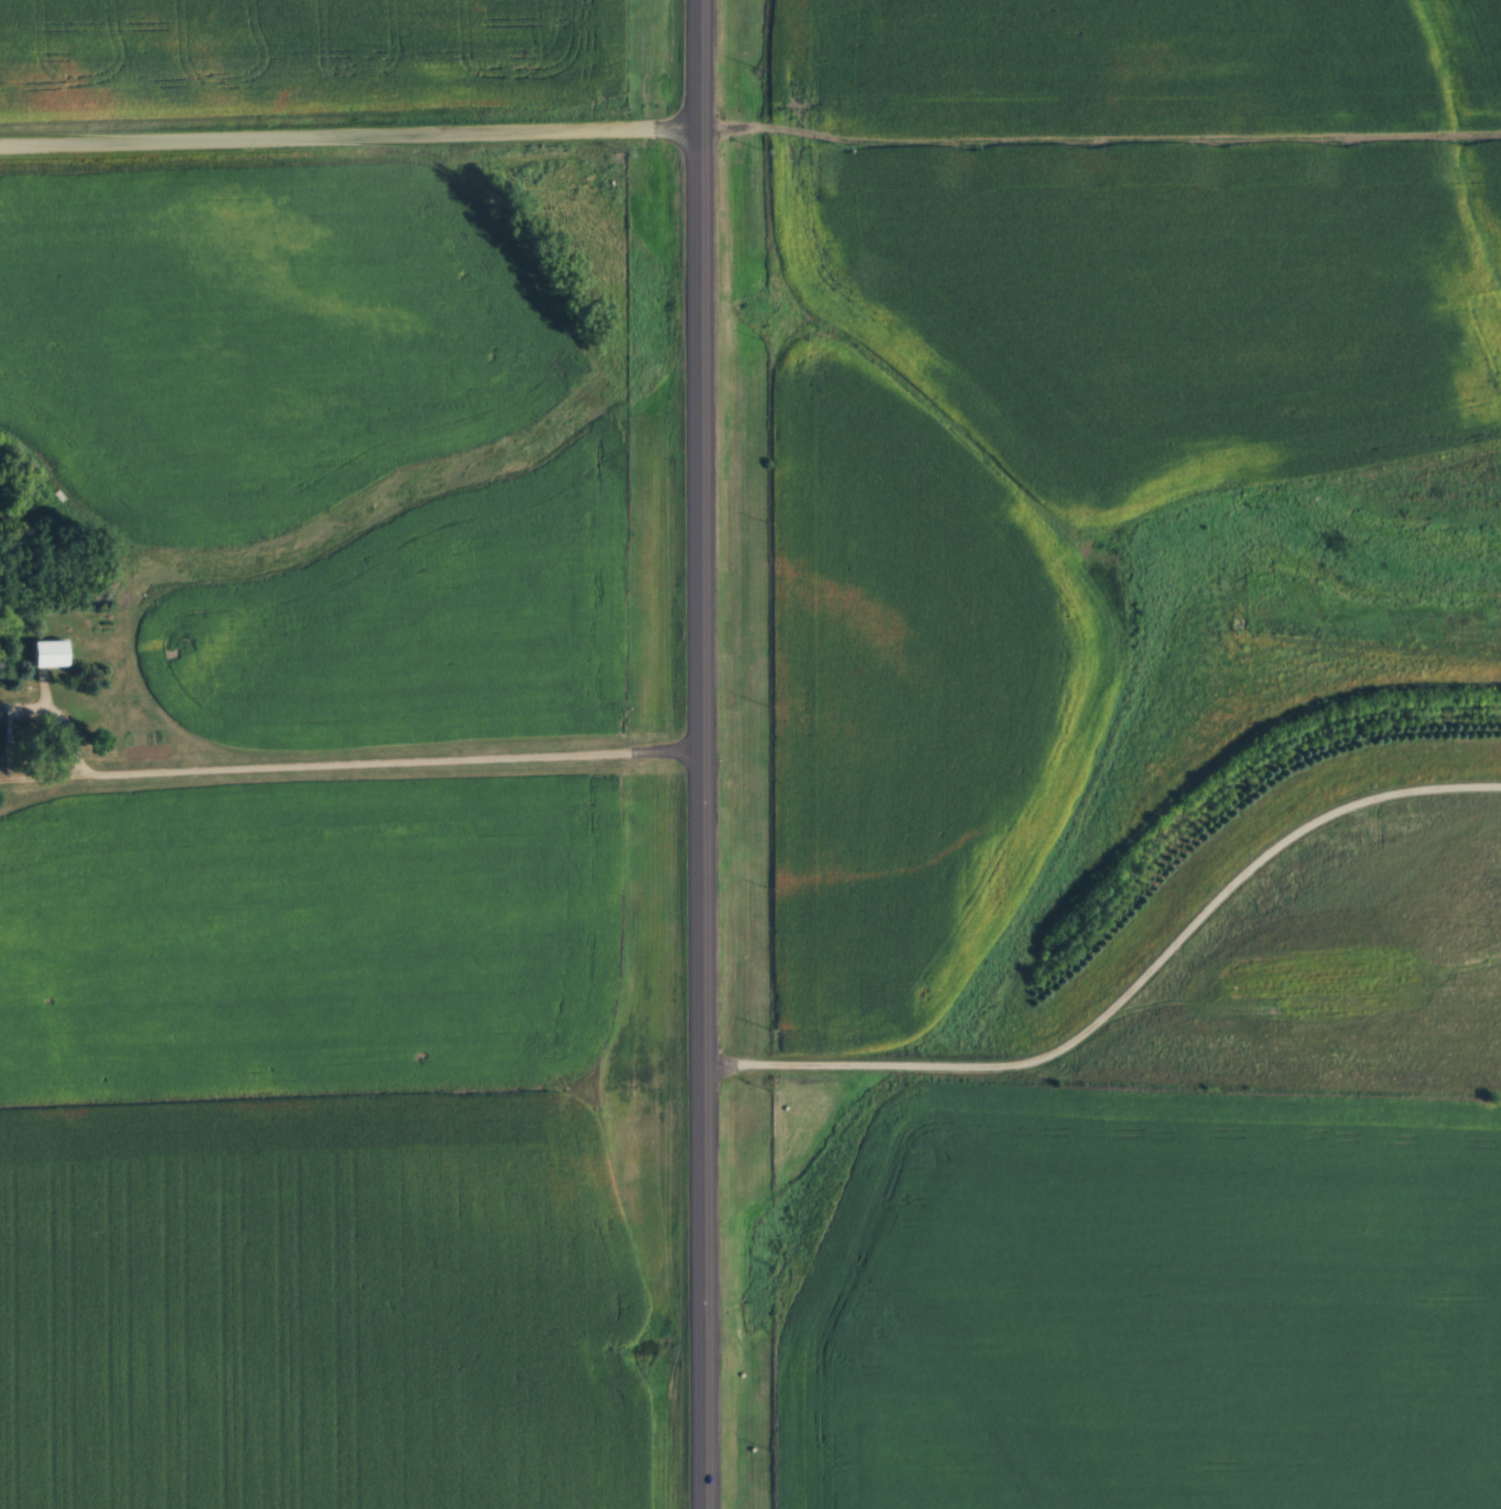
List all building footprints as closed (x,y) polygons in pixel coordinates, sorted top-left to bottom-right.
[(34,641),(34,666),(66,666),(66,640),(34,641)]
